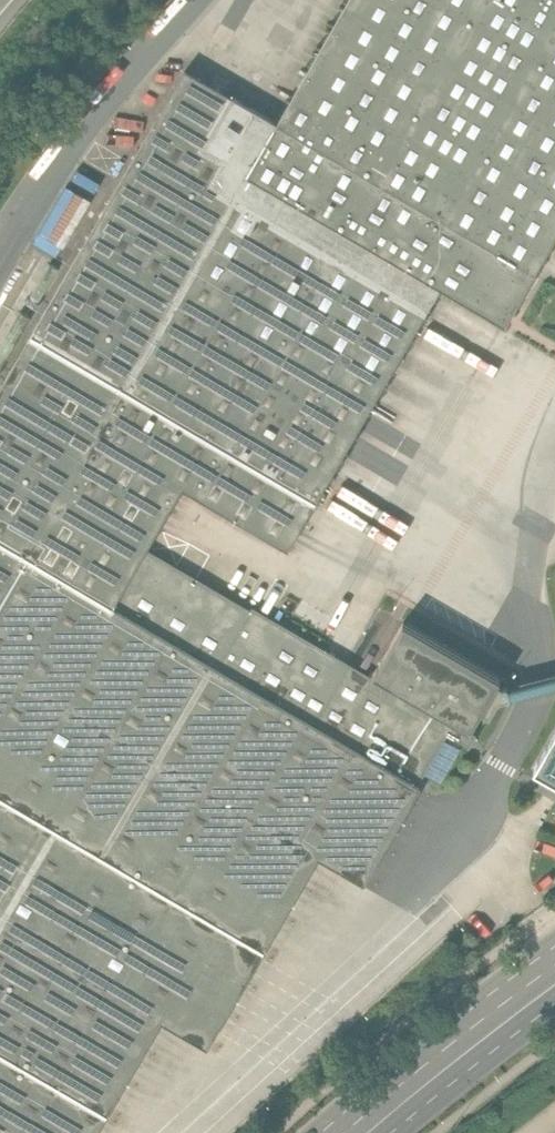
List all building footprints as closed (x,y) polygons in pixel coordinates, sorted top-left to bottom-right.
[(161,1019),(207,1045),(217,1028),(317,855),(363,881),(420,784),(426,772),(444,782),(463,749),(445,739),(448,734),(463,742),(468,735),(480,713),(498,683),(500,679),(404,623),(373,675),(365,670),(153,548),(184,494),(290,556),(443,292),(506,328),(510,321),(554,243),(554,0),(348,0),(278,120),(187,68),(0,390),(0,1132),(95,1132),(161,1019)] [(554,685),(554,673),(542,676),(519,683),(505,687),(498,683),(480,713),(489,718),(498,702),(517,696),(542,689),(554,685)] [(535,767),(554,779),(554,734),(535,767)]
